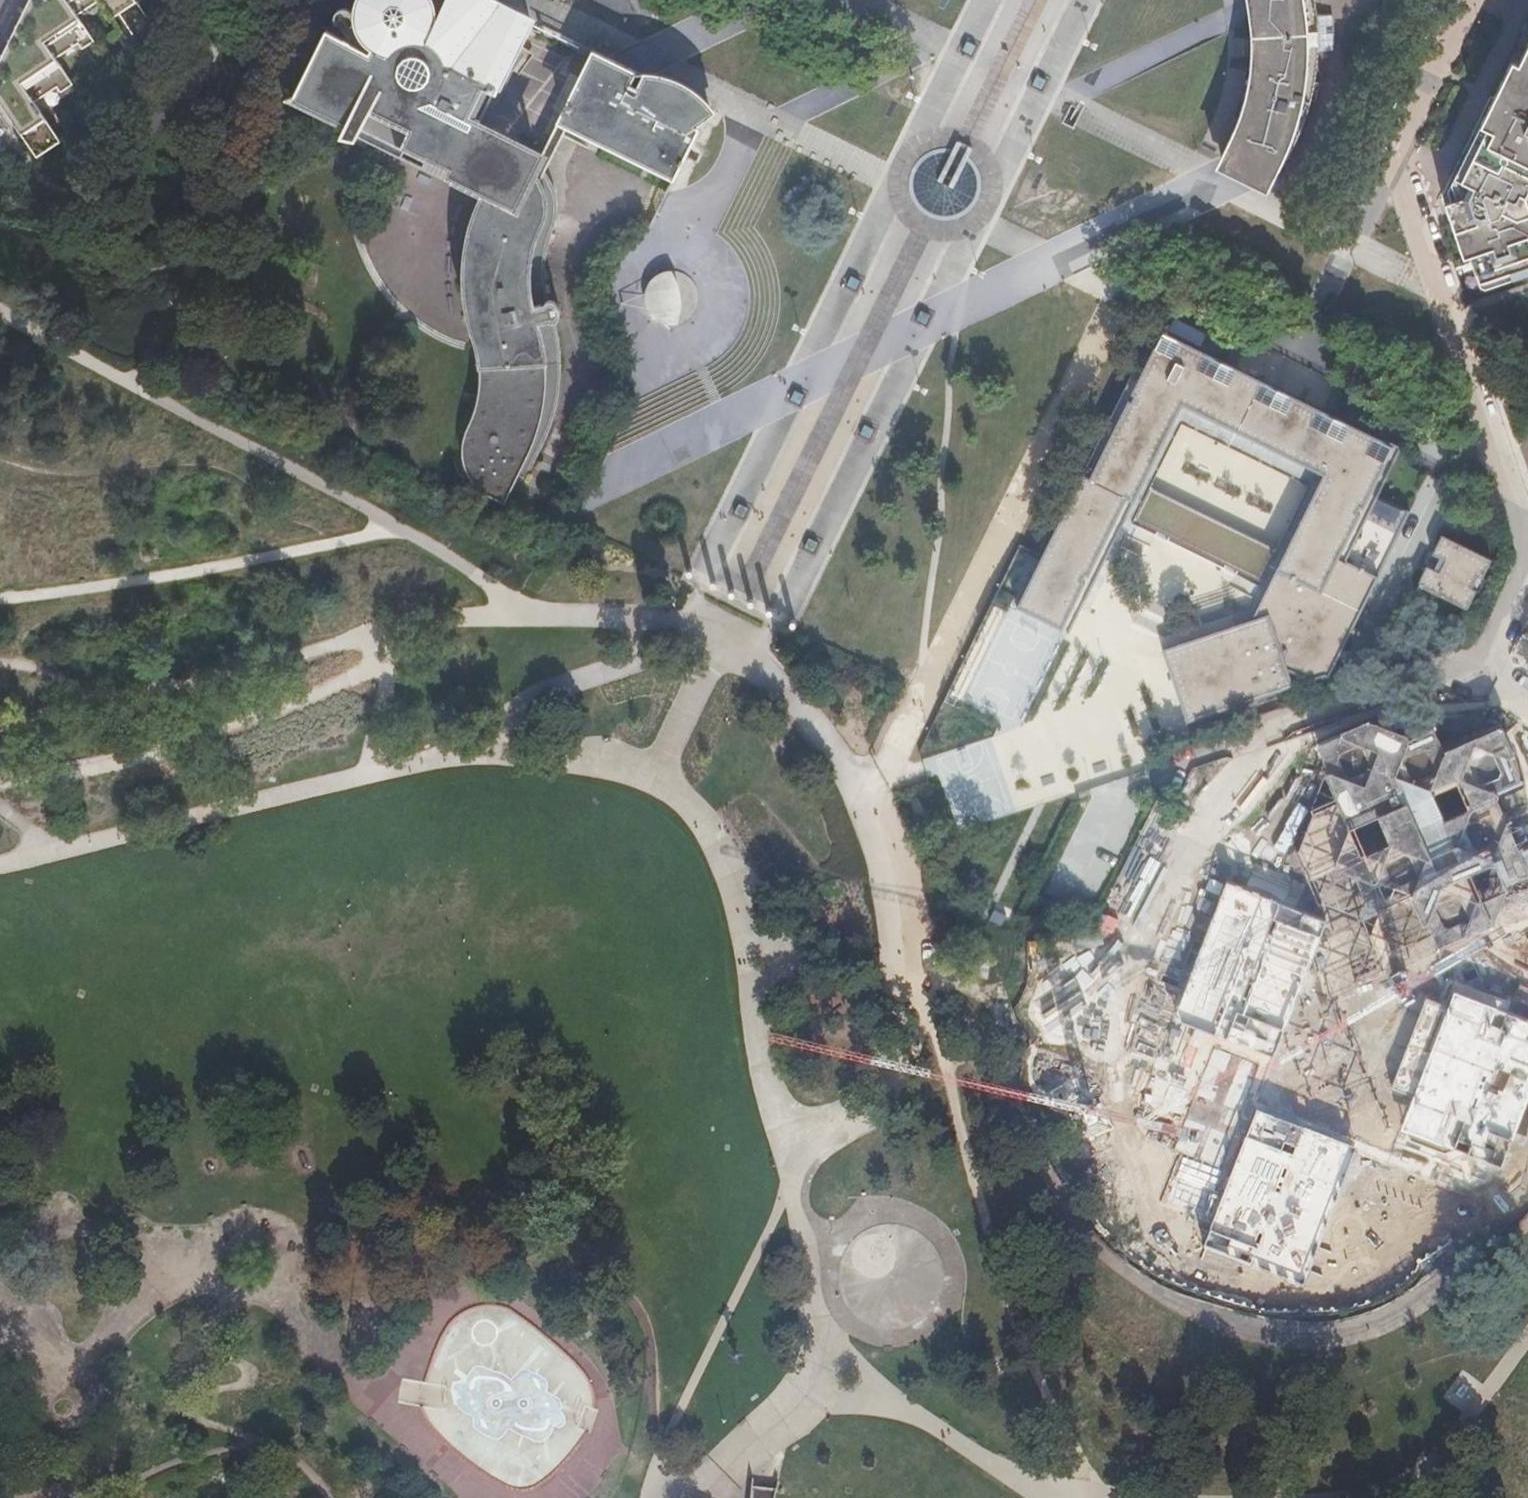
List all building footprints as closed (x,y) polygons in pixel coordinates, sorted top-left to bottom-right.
[(17,130),(35,158),(59,142),(32,99),(56,84),(59,88),(70,80),(55,56),(79,40),(81,44),(92,36),(80,17),(101,3),(112,20),(136,3),(134,0),(31,0),(0,63),(0,103),(17,130)] [(358,136),(363,125),(388,137),(387,141),(401,147),(397,155),(480,197),(522,219),(542,177),(531,172),(515,164),(501,133),(483,117),(528,21),(486,0),(451,0),(437,27),(430,24),(432,19),(432,14),(430,5),(429,0),(428,0),(357,0),(358,3),(358,7),(359,19),(357,20),(355,17),(353,15),(351,14),(349,13),(346,12),(343,13),(340,15),(338,17),(336,20),(336,23),(337,26),(332,28),(327,26),(289,103),(358,136)] [(1258,7),(1259,20),(1261,33),(1260,50),(1258,69),(1254,88),(1251,100),(1243,119),(1238,127),(1237,130),(1236,131),(1232,138),(1222,154),(1220,156),(1259,175),(1271,181),(1281,167),(1289,153),(1297,137),(1299,133),(1303,122),(1310,102),(1314,81),(1316,69),(1317,57),(1318,40),(1317,24),(1315,7),(1314,0),(1257,0),(1258,7)] [(1518,62),(1510,59),(1490,99),(1498,102),(1459,179),(1467,183),(1460,196),(1444,202),(1462,257),(1468,255),(1478,280),(1507,271),(1510,278),(1527,271),(1527,205),(1524,194),(1527,187),(1527,42),(1518,62)] [(577,81),(531,172),(542,177),(544,172),(543,171),(565,128),(672,181),(709,107),(713,109),(708,103),(702,97),(695,91),(687,85),(681,82),(673,78),(663,75),(656,74),(651,73),(645,72),(643,72),(642,74),(641,77),(606,59),(603,68),(598,69),(594,71),(591,73),(589,76),(585,78),(581,80),(577,81)] [(358,136),(397,155),(401,147),(387,141),(388,137),(363,125),(358,136)] [(505,505),(514,488),(519,492),(547,434),(547,428),(553,406),(556,389),(557,378),(559,366),(559,355),(559,345),(558,338),(556,324),(558,323),(560,321),(561,318),(561,316),(561,313),(560,311),(558,309),(557,308),(555,307),(553,306),(551,302),(549,297),(547,286),(546,281),(546,273),(547,262),(549,250),(551,245),(556,231),(558,224),(559,215),(559,211),(558,206),(558,201),(557,197),(555,192),(553,186),(551,182),(549,178),(546,174),(544,172),(542,177),(522,219),(480,197),(476,206),(472,216),(468,228),(464,245),(462,259),(461,274),(461,287),(462,299),(464,312),(465,318),(466,321),(471,331),(475,345),(477,351),(478,361),(479,369),(479,381),(478,392),(477,403),(474,413),(472,422),(464,440),(462,447),(462,452),(462,458),(464,465),(466,471),(468,476),(472,481),(480,489),(485,493),(490,497),(498,501),(505,505)] [(680,322),(688,317),(693,309),(696,302),(696,294),(693,286),(689,279),(683,274),(678,272),(669,270),(661,272),(655,275),(648,281),(645,285),(642,292),(642,298),(644,309),(649,315),(656,321),(663,324),(673,324),(680,322)] [(1308,680),(1330,674),(1405,511),(1375,496),(1399,447),(1156,331),(1019,611),(1069,634),(1178,406),(1322,475),(1253,622),(1164,652),(1189,721),(1294,686),(1290,674),(1308,680)] [(1490,558),(1439,534),(1415,584),(1467,607),(1490,558)] [(1501,730),(1445,754),(1435,729),(1408,740),(1367,724),(1317,747),(1326,772),(1299,847),(1307,871),(1319,907),(1409,945),(1432,936),(1438,951),(1488,929),(1498,957),(1527,945),(1527,832),(1507,825),(1496,799),(1523,783),(1501,730)] [(1327,921),(1226,882),(1173,1019),(1275,1058),(1327,921)] [(1275,1058),(1173,1019),(1134,1042),(1138,1128),(1230,1187),(1259,1110),(1361,1149),(1386,1161),(1401,1131),(1453,994),(1438,951),(1432,936),(1409,945),(1319,907),(1327,921),(1275,1058)] [(1453,994),(1401,1131),(1502,1170),(1527,1102),(1527,1023),(1453,994)] [(1361,1149),(1259,1110),(1230,1187),(1207,1246),(1308,1285),(1361,1149)]
